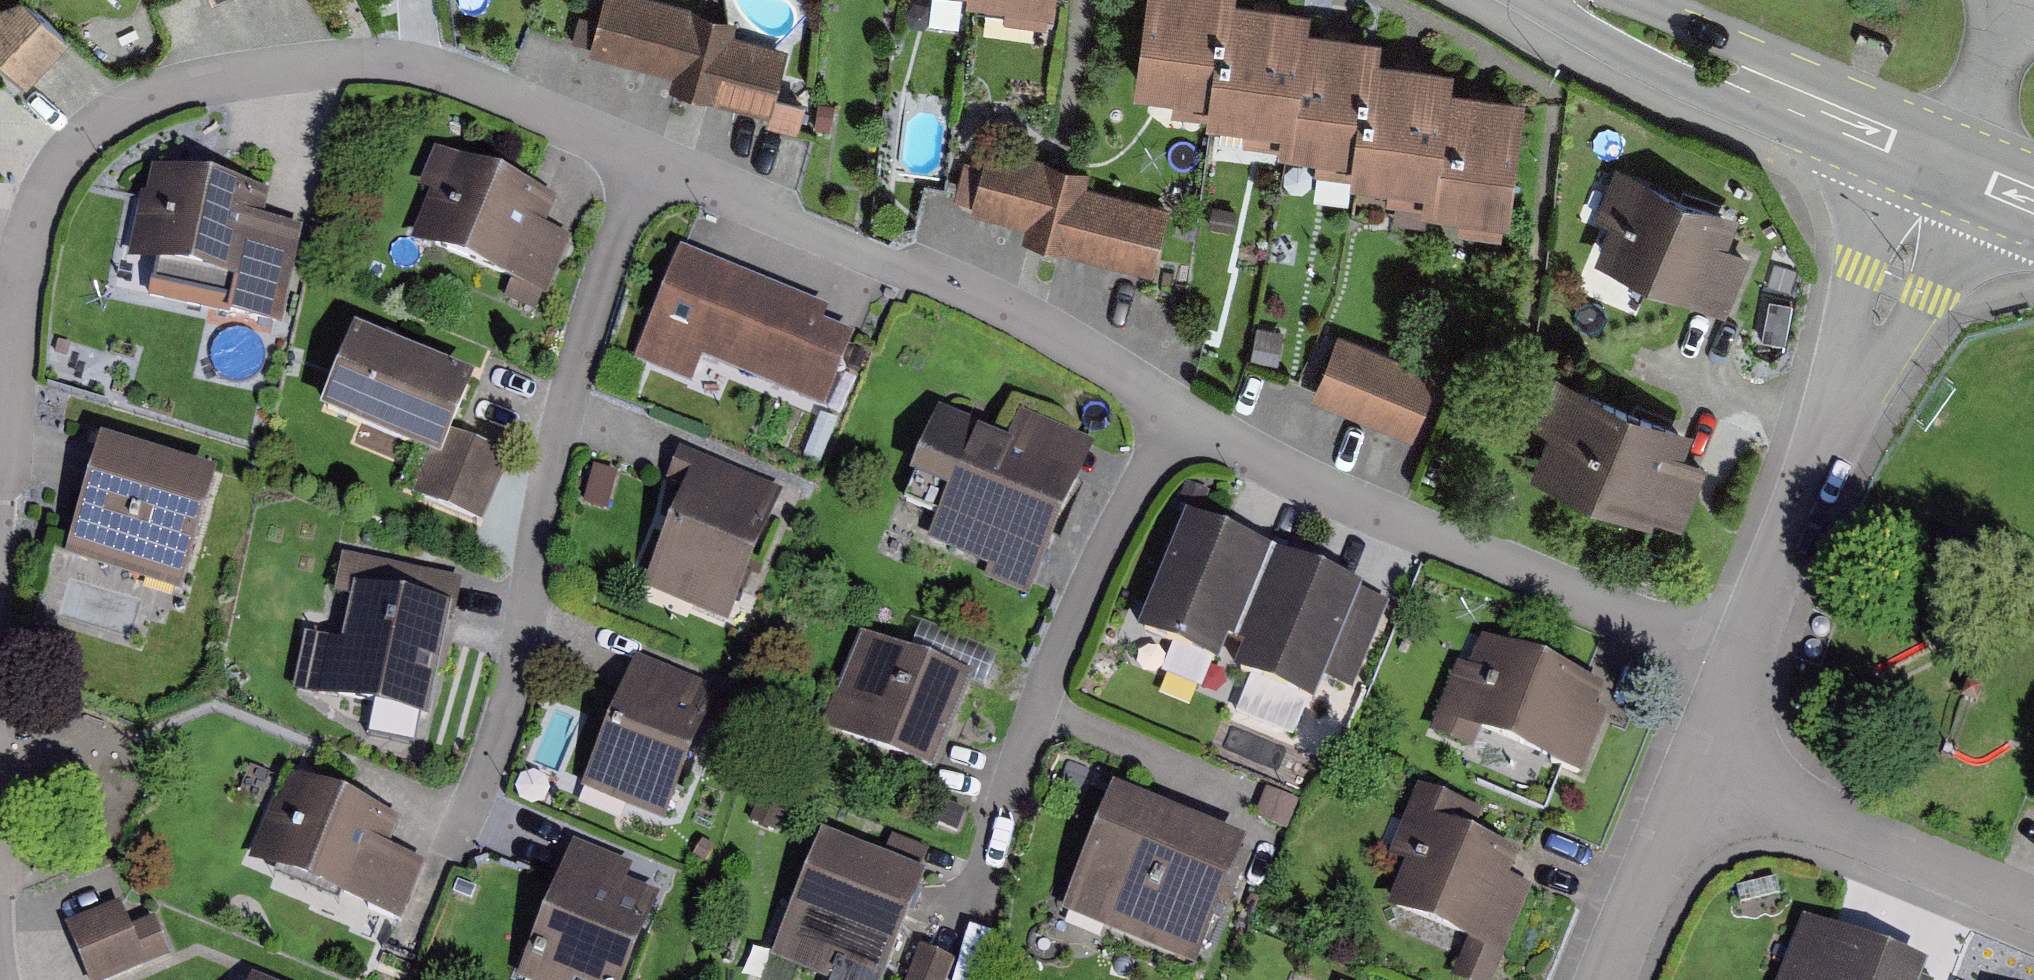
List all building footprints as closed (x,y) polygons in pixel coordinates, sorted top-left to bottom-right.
[(674,0),(602,0),(591,49),(673,68),(669,87),(776,111),(790,49),(733,36),(738,15),(674,0)] [(975,8),(1053,17),(1055,0),(976,0),(975,8)] [(1134,101),(1215,111),(1229,5),(1230,0),(1147,0),(1134,101)] [(28,90),(69,45),(22,2),(0,11),(0,65),(28,90)] [(1304,15),(1229,5),(1215,111),(1213,131),(1288,140),(1302,35),(1304,15)] [(1376,45),(1302,35),(1288,140),(1285,160),(1360,169),(1373,65),(1376,45)] [(1449,75),(1373,65),(1360,169),(1357,190),(1433,200),(1446,96),(1449,75)] [(1525,106),(1446,96),(1433,200),(1430,219),(1509,229),(1525,106)] [(970,212),(1026,227),(1022,240),(1154,274),(1171,208),(1087,186),(1091,170),(988,143),(982,164),(965,159),(954,199),(972,204),(970,212)] [(571,239),(544,228),(556,198),(434,149),(418,189),(430,194),(410,243),(511,284),(505,299),(535,312),(542,296),(547,298),(571,239)] [(151,168),(146,195),(142,194),(129,259),(235,280),(228,315),(231,316),(270,323),(283,326),(302,228),(264,220),(270,191),(151,168)] [(1727,252),(1739,221),(1615,172),(1595,221),(1610,227),(1594,267),(1727,319),(1750,261),(1727,252)] [(692,385),(702,361),(824,410),(855,335),(824,323),(830,309),(680,249),(635,362),(692,385)] [(478,380),(355,328),(320,412),(429,458),(442,464),(454,435),(478,380)] [(1337,332),(1310,398),(1412,440),(1439,374),(1337,332)] [(1549,438),(1531,481),(1651,531),(1655,522),(1681,533),(1707,470),(1684,461),(1694,437),(1555,379),(1533,432),(1549,438)] [(1018,437),(939,408),(913,475),(948,488),(929,539),(991,562),(983,583),(1029,600),(1089,441),(1026,418),(1018,437)] [(454,435),(442,464),(429,458),(414,495),(483,524),(510,459),(454,435)] [(218,473),(100,438),(64,557),(182,592),(218,473)] [(643,589),(728,624),(783,492),(679,449),(667,477),(687,486),(643,589)] [(1389,597),(1190,513),(1141,628),(1313,702),(1322,681),(1349,692),(1389,597)] [(458,578),(342,554),(333,595),(351,599),(341,642),(319,638),(305,635),(293,692),(307,695),(379,710),(381,710),(423,719),(428,720),(458,578)] [(973,679),(860,634),(822,728),(935,774),(973,679)] [(1480,734),(1582,777),(1608,714),(1596,709),(1605,688),(1481,636),(1468,667),(1459,663),(1430,733),(1473,751),(1480,734)] [(635,657),(581,789),(664,823),(719,690),(635,657)] [(273,800),(248,860),(401,923),(426,863),(390,849),(402,821),(290,774),(278,802),(273,800)] [(1467,943),(1453,978),(1458,979),(1493,979),(1502,957),(1504,958),(1533,888),(1510,879),(1520,855),(1452,827),(1462,803),(1417,785),(1387,858),(1405,866),(1387,910),(1467,943)] [(1063,912),(1193,967),(1245,843),(1115,788),(1063,912)] [(823,832),(770,959),(821,979),(829,979),(836,962),(880,979),(884,979),(928,876),(823,832)] [(573,840),(516,979),(518,979),(625,979),(659,898),(627,884),(635,865),(573,840)] [(87,979),(113,979),(171,956),(155,918),(132,928),(121,902),(64,926),(87,979)] [(1805,915),(1779,979),(1922,979),(1928,965),(1805,915)] [(907,979),(948,979),(956,960),(920,946),(907,979)]
